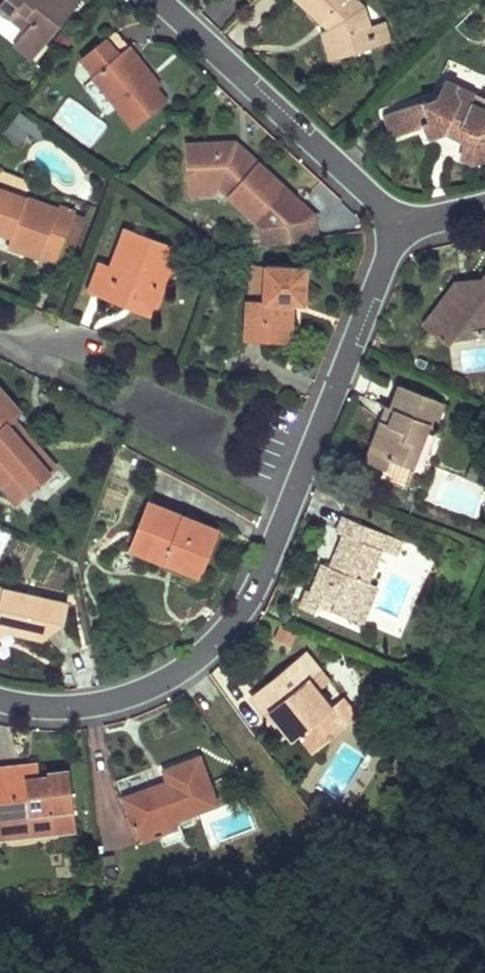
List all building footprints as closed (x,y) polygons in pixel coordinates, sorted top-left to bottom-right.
[(0,3),(0,9),(9,17),(14,11),(25,21),(29,17),(33,20),(29,25),(19,38),(38,54),(60,27),(55,23),(64,14),(68,18),(81,1),(80,0),(2,0),(0,3)] [(321,21),(326,16),(332,22),(329,29),(330,31),(338,58),(375,46),(368,26),(363,8),(355,0),(300,0),(321,21)] [(55,23),(60,27),(68,18),(64,14),(55,23)] [(326,16),(321,21),(329,29),(332,22),(326,16)] [(29,17),(25,21),(29,25),(33,20),(29,17)] [(383,22),(368,26),(375,46),(389,42),(383,22)] [(120,31),(81,62),(134,128),(166,101),(156,88),(135,61),(140,57),(120,31)] [(330,31),(322,34),(330,61),(338,58),(330,31)] [(19,38),(13,44),(32,60),(38,54),(19,38)] [(140,57),(135,61),(156,88),(161,84),(140,57)] [(392,137),(422,127),(426,139),(444,134),(446,132),(462,139),(464,149),(462,153),(472,159),(484,154),(484,114),(460,102),(457,87),(444,81),(436,97),(384,114),(392,137)] [(484,114),(484,97),(458,84),(457,87),(460,102),(484,114)] [(30,135),(41,141),(48,130),(21,112),(3,137),(19,149),(30,135)] [(236,143),(194,144),(196,187),(220,186),(264,226),(302,220),(300,202),(252,158),(245,168),(235,160),(236,143)] [(236,143),(235,160),(245,168),(252,158),(236,143)] [(212,195),(220,186),(196,187),(194,144),(185,145),(188,196),(212,195)] [(11,235),(8,246),(41,258),(42,255),(70,265),(88,219),(60,207),(59,211),(0,190),(0,231),(11,235)] [(300,202),(302,220),(318,217),(300,202)] [(112,266),(127,229),(115,225),(101,262),(112,266)] [(101,262),(90,292),(124,306),(131,287),(139,291),(136,297),(157,306),(165,289),(165,286),(156,283),(164,266),(172,246),(127,229),(112,266),(101,262)] [(264,300),(267,265),(251,264),(248,300),(264,300)] [(305,303),(307,268),(267,265),(264,300),(248,300),(246,339),(277,342),(278,327),(292,328),(294,308),(287,308),(288,302),(305,303)] [(164,266),(156,283),(165,286),(165,289),(168,291),(176,270),(164,266)] [(439,306),(448,311),(448,334),(473,330),(479,336),(484,328),(484,277),(481,282),(471,295),(456,283),(439,306)] [(481,282),(456,283),(471,295),(481,282)] [(131,287),(124,306),(153,317),(157,306),(136,297),(139,291),(131,287)] [(439,306),(424,326),(449,346),(454,338),(479,336),(473,330),(448,334),(448,311),(439,306)] [(380,326),(374,339),(383,342),(386,337),(382,335),(386,328),(380,326)] [(292,328),(278,327),(277,342),(292,342),(292,328)] [(386,468),(383,476),(406,485),(430,424),(435,426),(444,403),(401,384),(392,408),(388,406),(370,449),(390,458),(386,468)] [(7,480),(19,469),(25,464),(41,482),(56,468),(29,436),(22,442),(7,424),(14,419),(21,413),(0,389),(0,472),(7,480)] [(14,419),(7,424),(22,442),(29,436),(14,419)] [(370,449),(366,459),(386,468),(390,458),(370,449)] [(25,464),(19,469),(35,487),(41,482),(25,464)] [(148,502),(130,548),(165,563),(168,554),(204,567),(219,530),(148,502)] [(307,589),(299,607),(313,613),(320,597),(333,602),(330,608),(355,620),(372,584),(366,582),(380,551),(397,557),(404,541),(343,517),(336,532),(343,535),(331,566),(336,568),(330,581),(318,575),(311,591),(307,589)] [(168,554),(165,563),(200,577),(204,567),(168,554)] [(323,563),(318,575),(330,581),(336,568),(331,566),(323,563)] [(372,584),(355,620),(363,623),(378,586),(372,584)] [(7,631),(42,639),(62,624),(67,604),(0,588),(0,628),(7,631)] [(306,650),(258,688),(273,706),(269,710),(292,739),(299,734),(313,752),(347,725),(332,707),(310,678),(320,669),(306,650)] [(258,688),(251,694),(265,712),(269,710),(273,706),(258,688)] [(344,697),(332,707),(347,725),(358,716),(344,697)] [(122,796),(136,834),(140,833),(176,819),(218,803),(201,755),(162,770),(166,781),(170,788),(157,793),(154,785),(122,796)] [(20,766),(22,782),(39,780),(38,765),(20,766)] [(5,800),(9,837),(55,832),(54,823),(75,821),(70,771),(48,773),(49,779),(39,780),(22,782),(20,766),(0,769),(0,800),(5,800)] [(154,785),(157,793),(170,788),(166,781),(154,785)] [(9,837),(5,800),(0,800),(0,838),(9,837)] [(140,833),(142,841),(178,828),(176,819),(140,833)] [(54,823),(55,832),(75,830),(75,821),(54,823)]
